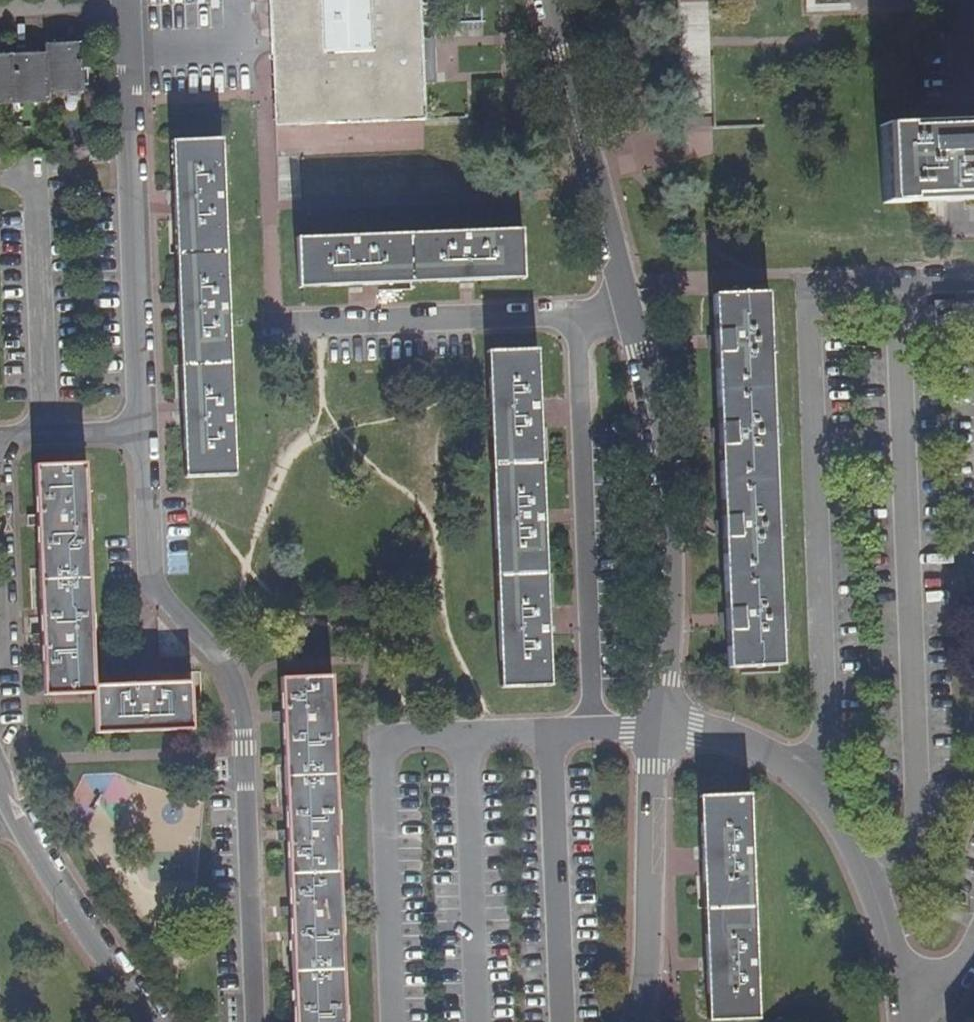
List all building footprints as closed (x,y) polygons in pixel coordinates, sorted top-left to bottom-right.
[(426,120),(421,0),(272,0),(274,34),(318,32),(319,53),(271,55),(273,127),(426,120)] [(274,34),(271,35),(271,55),(319,53),(318,32),(274,34)] [(47,58),(49,84),(63,84),(63,86),(85,85),(83,47),(47,49),(47,58)] [(11,60),(13,94),(13,97),(34,96),(34,93),(49,92),(49,84),(47,58),(11,60)] [(11,60),(0,60),(0,95),(13,94),(11,60)] [(882,127),(885,202),(927,201),(959,200),(973,200),(973,124),(882,127)] [(885,202),(882,127),(876,127),(878,202),(885,202)] [(182,480),(232,477),(234,477),(234,474),(232,475),(218,145),(220,145),(220,142),(167,144),(167,148),(169,148),(172,203),(177,314),(182,420),(184,477),(182,477),(182,480)] [(517,233),(295,240),(297,290),(300,290),(300,288),(360,286),(467,282),(518,280),(519,283),(522,283),(519,229),(517,230),(517,233)] [(762,298),(711,299),(713,352),(716,442),(720,535),(724,624),(725,670),(777,670),(762,298)] [(933,307),(934,329),(973,325),(973,305),(933,307)] [(535,350),(484,352),(484,355),(486,355),(500,686),(498,686),(497,689),(550,687),(550,683),(547,683),(544,618),(540,517),(535,416),(533,354),(535,354),(535,350)] [(84,466),(33,467),(35,519),(39,631),(41,697),(91,695),(93,734),(190,731),(188,682),(150,683),(92,686),(84,466)] [(279,679),(280,721),(285,835),(289,934),(293,1021),(343,1021),(330,677),(279,679)] [(697,800),(700,858),(705,966),(708,1021),(746,1021),(757,1021),(747,798),(697,800)]
